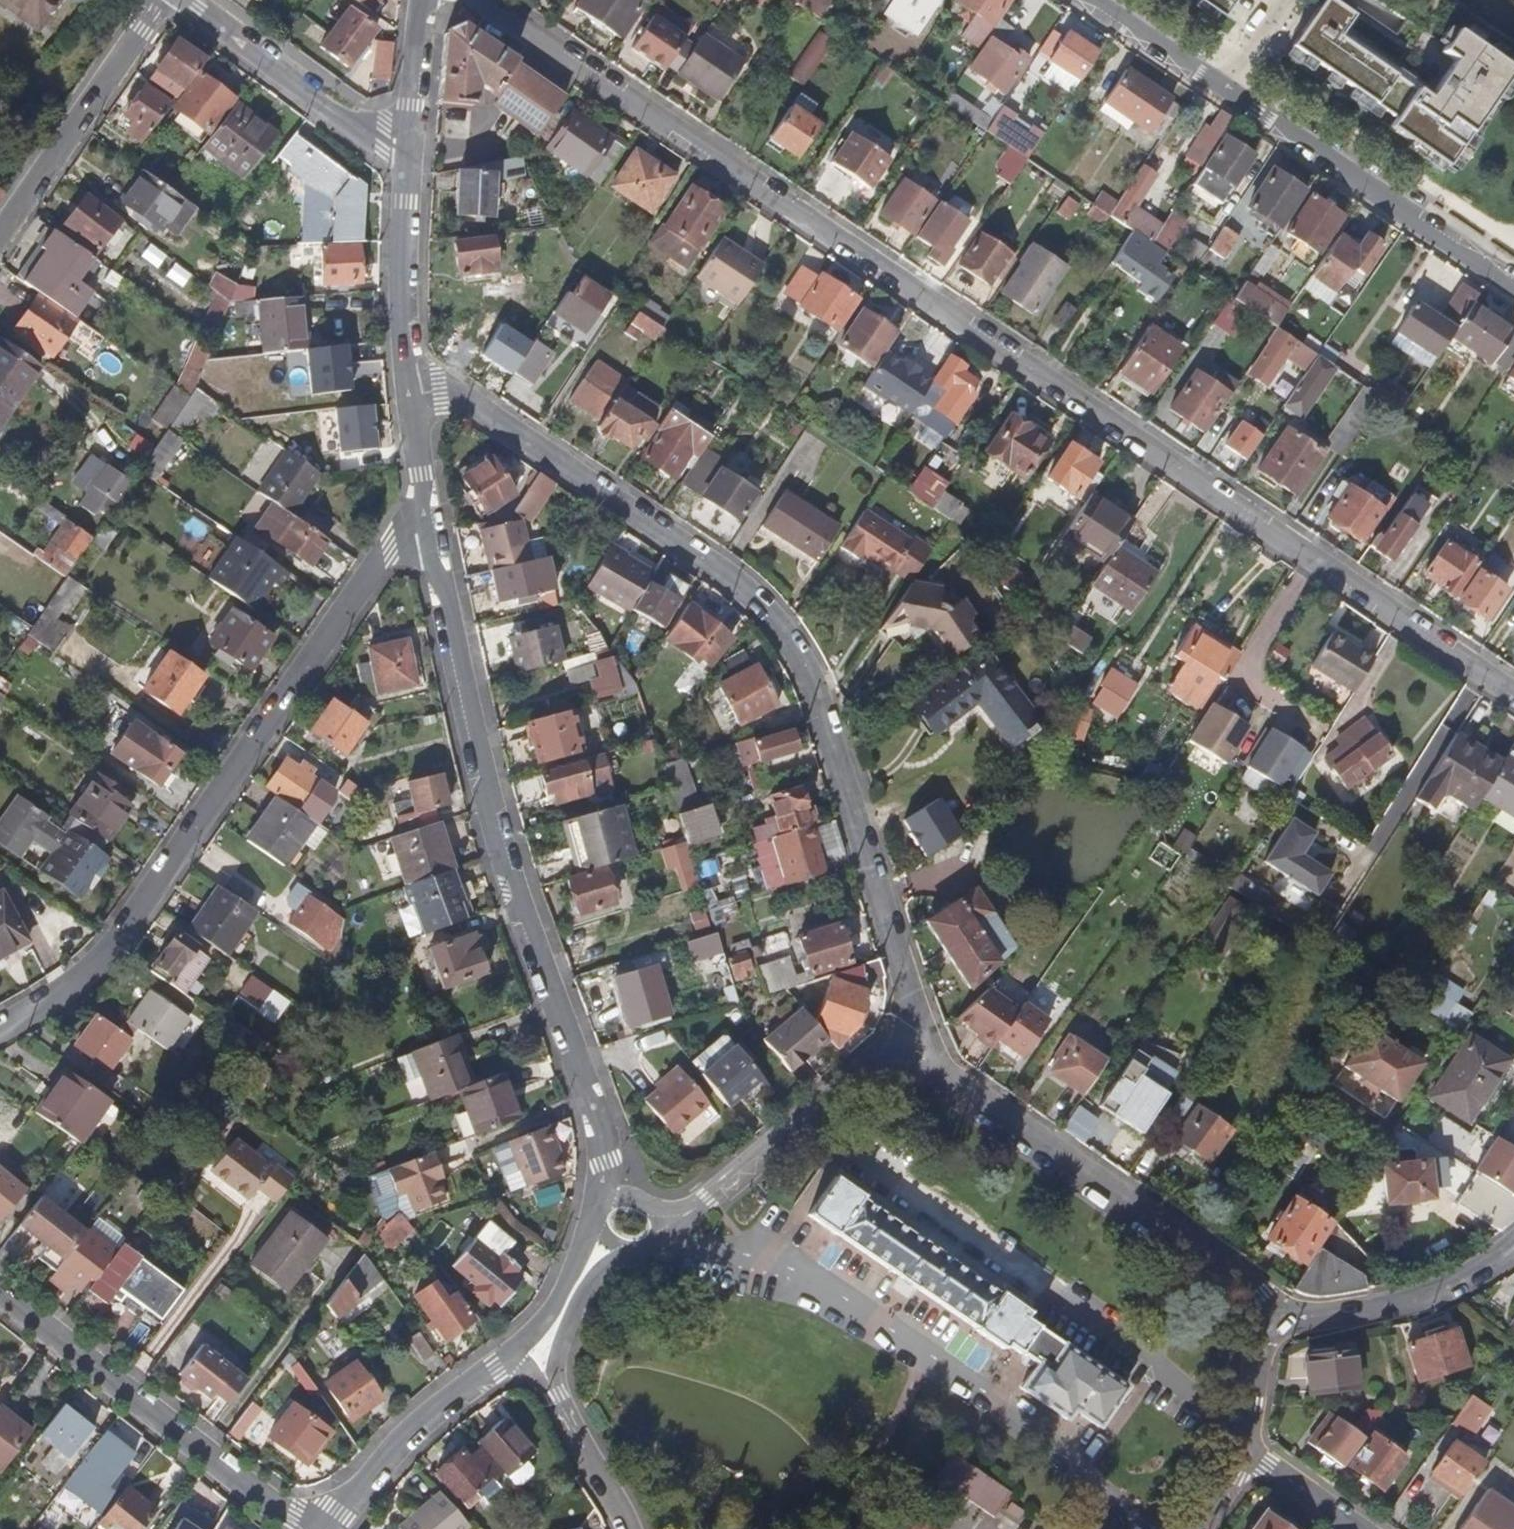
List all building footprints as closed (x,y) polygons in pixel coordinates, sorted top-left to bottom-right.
[(40,32),(56,11),(51,7),(56,0),(0,0),(0,8),(4,11),(7,8),(40,32)] [(370,16),(379,2),(376,0),(347,0),(370,16)] [(575,16),(586,0),(576,0),(568,11),(575,16)] [(575,16),(612,41),(632,12),(615,0),(586,0),(575,16)] [(801,0),(817,12),(825,0),(802,0),(801,0)] [(886,3),(879,13),(911,35),(934,0),(888,0),(886,3)] [(977,45),(993,22),(991,21),(1006,0),(959,0),(975,11),(959,33),(977,45)] [(1222,14),(1232,0),(1202,0),(1222,14)] [(1330,0),(1323,0),(1290,47),(1395,118),(1388,128),(1446,167),(1513,70),(1455,31),(1440,52),(1453,61),(1427,100),(1338,39),(1353,16),(1330,0)] [(342,66),(369,29),(337,5),(310,42),(342,66)] [(630,47),(661,69),(682,37),(651,15),(630,47)] [(969,65),(985,75),(995,62),(1011,72),(1022,57),(1004,45),(1002,49),(998,45),(1007,31),(996,23),(969,65)] [(1060,36),(1048,27),(1035,48),(1046,55),(1045,58),(1074,79),(1091,53),(1063,32),(1060,36)] [(792,74),(806,82),(833,40),(820,31),(792,74)] [(463,35),(443,39),(441,50),(438,103),(467,105),(470,84),(497,102),(503,93),(547,122),(562,100),(463,35)] [(713,99),(738,63),(698,35),(673,72),(713,99)] [(172,39),(140,84),(166,103),(198,58),(172,39)] [(374,82),(391,83),(393,50),(375,49),(374,82)] [(1153,115),(1165,98),(1120,68),(1099,98),(1145,128),(1153,115)] [(168,109),(199,132),(223,96),(193,75),(168,109)] [(121,135),(136,145),(162,109),(136,90),(118,117),(128,124),(121,135)] [(986,121),(945,93),(938,104),(979,131),(986,121)] [(1153,115),(1166,123),(1178,106),(1165,98),(1153,115)] [(764,134),(778,143),(790,151),(811,121),(785,103),(764,134)] [(237,119),(221,107),(193,145),(235,175),(267,132),(241,114),(237,119)] [(986,121),(979,131),(1021,159),(1035,138),(1023,130),(1018,139),(1002,129),(1008,119),(994,109),(986,121)] [(1193,140),(1208,150),(1230,117),(1217,109),(1206,126),(1203,124),(1193,140)] [(541,148),(596,185),(623,145),(607,134),(604,138),(566,112),(541,148)] [(359,188),(281,133),(266,154),(312,187),(311,248),(359,248),(359,188)] [(885,158),(848,133),(828,161),(865,188),(885,158)] [(778,143),(764,134),(759,141),(773,150),(778,143)] [(1198,166),(1189,180),(1219,201),(1249,155),(1222,136),(1201,167),(1198,166)] [(612,188),(649,212),(672,178),(636,153),(612,188)] [(523,187),(524,163),(522,159),(476,171),(476,179),(465,179),(464,218),(499,218),(500,186),(523,187)] [(1151,177),(1136,167),(1104,215),(1128,231),(1144,242),(1146,243),(1158,226),(1131,208),(1151,177)] [(1267,225),(1275,230),(1301,191),(1271,170),(1248,205),(1270,220),(1267,225)] [(154,231),(176,200),(162,189),(137,172),(115,204),(154,231)] [(881,211),(909,230),(930,198),(903,179),(881,211)] [(1056,216),(1072,193),(1063,187),(1047,210),(1056,216)] [(662,226),(658,223),(646,240),(682,265),(719,211),(687,189),(662,226)] [(54,224),(58,227),(89,248),(112,215),(77,190),(57,220),(54,224)] [(1338,214),(1309,194),(1285,229),(1300,239),(1293,249),(1304,257),(1311,248),(1314,250),(1338,214)] [(966,216),(940,198),(916,234),(929,243),(922,253),(938,263),(948,250),(945,247),(966,216)] [(1186,221),(1169,210),(1158,226),(1146,243),(1157,250),(1162,242),(1169,246),(1186,221)] [(54,224),(57,220),(44,211),(35,223),(48,231),(52,234),(58,227),(54,224)] [(1234,236),(1219,226),(1207,243),(1223,254),(1234,236)] [(1333,233),(1323,247),(1358,271),(1378,241),(1362,230),(1352,246),(1333,233)] [(38,252),(17,283),(70,319),(87,294),(74,283),(90,260),(52,234),(48,231),(34,249),(38,252)] [(979,231),(958,263),(985,281),(1005,250),(979,231)] [(1108,262),(1124,272),(1144,242),(1128,231),(1108,262)] [(691,274),(734,302),(757,267),(734,253),(736,250),(716,237),(691,274)] [(1060,263),(1027,241),(1016,256),(1021,259),(1001,291),(1028,309),(1060,263)] [(1189,241),(1175,262),(1185,269),(1188,271),(1203,250),(1189,241)] [(1153,264),(1160,252),(1157,250),(1146,243),(1144,242),(1124,272),(1141,283),(1138,288),(1155,299),(1171,276),(1153,264)] [(504,280),(498,244),(457,251),(460,274),(469,273),(471,285),(504,280)] [(226,246),(218,267),(237,274),(245,254),(226,246)] [(758,277),(791,299),(811,269),(778,247),(758,277)] [(363,288),(363,253),(322,253),(322,289),(363,288)] [(218,267),(212,284),(217,288),(229,296),(237,274),(218,267)] [(1283,307),(1242,280),(1229,299),(1241,307),(1270,326),(1283,307)] [(569,303),(562,298),(550,317),(582,337),(610,294),(596,284),(593,289),(582,282),(569,303)] [(829,336),(850,304),(816,282),(815,283),(814,283),(794,313),(829,336)] [(1396,332),(1431,356),(1448,331),(1469,298),(1472,294),(1458,285),(1436,317),(1416,303),(1396,332)] [(217,288),(207,312),(220,317),(229,296),(217,288)] [(256,300),(262,356),(304,350),(300,297),(256,300)] [(1229,324),(1241,307),(1229,299),(1226,297),(1214,314),(1229,324)] [(48,354),(70,323),(33,298),(12,329),(48,354)] [(1511,326),(1469,298),(1448,331),(1488,358),(1511,326)] [(644,299),(636,311),(642,315),(658,325),(663,317),(654,310),(656,307),(644,299)] [(832,335),(840,341),(839,343),(872,365),(882,351),(896,331),(862,309),(859,313),(851,307),(832,335)] [(207,312),(198,335),(211,344),(220,317),(207,312)] [(652,334),(658,325),(642,315),(636,324),(652,334)] [(1177,345),(1147,324),(1117,367),(1147,387),(1177,345)] [(1300,333),(1293,341),(1313,355),(1322,341),(1314,336),(1311,340),(1300,333)] [(1274,349),(1278,343),(1269,338),(1248,367),(1265,379),(1282,354),(1274,349)] [(514,371),(532,383),(552,353),(534,341),(514,371)] [(34,368),(0,343),(0,410),(3,412),(34,368)] [(313,396),(351,391),(346,345),(307,350),(313,396)] [(882,351),(872,365),(859,384),(904,414),(927,381),(916,373),(918,369),(902,359),(900,362),(882,351)] [(924,389),(935,397),(940,401),(936,407),(956,421),(973,395),(968,390),(974,381),(957,369),(961,364),(948,354),(930,380),(924,389)] [(1298,415),(1332,367),(1313,355),(1281,403),(1298,415)] [(624,379),(598,361),(571,402),(597,419),(610,401),(608,400),(609,399),(611,399),(624,379)] [(1193,368),(1167,405),(1198,427),(1223,388),(1193,368)] [(176,439),(205,399),(193,390),(186,400),(164,431),(176,439)] [(930,404),(936,407),(940,401),(935,397),(930,404)] [(642,420),(611,399),(609,399),(608,400),(610,401),(597,419),(594,425),(625,445),(642,420)] [(1028,467),(1045,441),(1025,429),(1033,418),(1014,406),(990,443),(1028,467)] [(707,436),(665,408),(653,426),(657,429),(639,457),(668,478),(679,462),(686,467),(695,455),(707,436)] [(336,413),(339,456),(379,453),(377,435),(373,435),(373,426),(377,426),(375,410),(336,413)] [(1052,431),(1033,418),(1025,429),(1045,441),(1052,431)] [(1323,443),(1338,454),(1352,433),(1338,422),(1323,443)] [(1240,455),(1250,439),(1235,430),(1225,445),(1240,455)] [(147,483),(178,440),(176,439),(164,431),(152,449),(134,474),(147,483)] [(1320,456),(1282,431),(1260,465),(1296,490),(1320,456)] [(479,449),(476,451),(483,455),(486,453),(510,485),(517,490),(532,469),(489,440),(479,449)] [(1045,475),(1082,499),(1088,490),(1100,472),(1091,467),(1095,461),(1066,442),(1045,475)] [(480,507),(510,485),(486,453),(483,455),(476,451),(455,465),(460,471),(456,475),(480,507)] [(750,490),(695,455),(686,467),(676,483),(730,519),(750,490)] [(281,456),(254,494),(268,504),(288,518),(291,520),(301,506),(296,502),(313,479),(281,456)] [(1395,487),(1356,460),(1330,498),(1335,502),(1328,513),(1361,535),(1395,487)] [(544,477),(532,469),(517,490),(506,507),(518,515),(544,477)] [(930,471),(914,495),(929,505),(939,489),(945,481),(930,471)] [(134,502),(147,483),(134,474),(121,493),(134,502)] [(544,477),(518,515),(523,518),(548,480),(544,477)] [(79,504),(96,517),(112,498),(94,486),(79,504)] [(836,523),(782,488),(760,522),(812,557),(836,523)] [(960,503),(939,489),(929,505),(949,519),(960,503)] [(1132,518),(1088,490),(1082,499),(1061,532),(1104,560),(1111,549),(1132,518)] [(1387,524),(1382,520),(1367,543),(1389,557),(1424,504),(1408,493),(1387,524)] [(250,529),(295,563),(296,562),(306,549),(312,554),(321,541),(291,520),(288,518),(268,504),(250,529)] [(907,540),(861,509),(837,545),(856,558),(859,553),(887,571),(890,567),(908,580),(929,550),(910,536),(907,540)] [(473,529),(482,570),(487,569),(526,559),(515,517),(473,529)] [(48,544),(67,558),(81,539),(61,525),(48,544)] [(1438,584),(1452,595),(1479,554),(1449,534),(1426,569),(1442,578),(1438,584)] [(282,576),(230,540),(200,582),(246,614),(266,585),(273,590),(282,576)] [(622,552),(606,541),(580,580),(624,610),(626,607),(646,573),(647,572),(621,555),(622,552)] [(302,567),(312,554),(306,549),(296,562),(302,567)] [(1154,576),(1111,549),(1104,560),(1088,585),(1130,612),(1154,576)] [(544,555),(533,558),(526,559),(487,569),(495,601),(551,587),(544,555)] [(1480,567),(1459,598),(1485,615),(1506,584),(1480,567)] [(658,581),(646,573),(626,607),(654,626),(683,584),(664,571),(658,581)] [(932,626),(954,654),(983,631),(969,615),(973,611),(962,595),(948,605),(945,602),(939,600),(939,584),(910,583),(878,629),(895,636),(904,648),(932,626)] [(730,629),(688,600),(674,621),(702,640),(695,651),(708,660),(730,629)] [(262,644),(222,616),(201,646),(205,648),(200,655),(212,663),(216,657),(241,674),(262,644)] [(1188,621),(1152,675),(1190,701),(1209,672),(1218,678),(1235,653),(1188,621)] [(55,640),(31,623),(27,629),(21,638),(46,654),(55,640)] [(493,639),(503,674),(546,662),(536,627),(493,639)] [(1308,661),(1349,688),(1371,655),(1356,645),(1354,647),(1342,640),(1344,637),(1330,628),(1308,661)] [(1071,631),(1062,645),(1083,658),(1091,645),(1071,631)] [(1344,637),(1342,640),(1354,647),(1356,645),(1358,641),(1346,633),(1344,637)] [(1018,737),(1046,716),(989,643),(918,699),(939,725),(983,691),(1018,737)] [(364,653),(373,696),(412,689),(403,646),(364,653)] [(616,684),(618,692),(637,687),(635,680),(620,661),(609,665),(605,654),(591,658),(597,678),(600,689),(616,684)] [(170,715),(195,680),(162,658),(138,693),(170,715)] [(1139,677),(1115,661),(1106,675),(1129,691),(1139,677)] [(757,665),(720,684),(738,720),(775,701),(757,665)] [(1209,672),(1190,701),(1198,707),(1217,678),(1218,678),(1209,672)] [(586,693),(600,689),(597,678),(582,682),(586,693)] [(621,699),(639,694),(637,687),(618,692),(621,699)] [(1206,700),(1181,738),(1218,763),(1243,725),(1206,700)] [(344,702),(336,714),(355,727),(363,715),(344,702)] [(332,759),(355,727),(336,714),(323,704),(300,736),(332,759)] [(1347,773),(1392,746),(1370,708),(1342,724),(1345,730),(1327,740),(1347,773)] [(569,711),(525,723),(535,759),(578,746),(569,711)] [(1272,782),(1296,745),(1265,724),(1240,762),(1272,782)] [(175,759),(131,729),(109,759),(152,790),(175,759)] [(755,741),(753,736),(738,741),(743,756),(758,751),(762,762),(799,750),(793,729),(755,741)] [(1476,742),(1457,730),(1414,795),(1429,806),(1438,793),(1442,796),(1445,790),(1470,806),(1478,794),(1497,764),(1473,747),(1476,742)] [(610,789),(599,750),(579,756),(582,764),(538,776),(546,806),(610,789)] [(1513,817),(1513,762),(1503,755),(1497,764),(1478,794),(1513,817)] [(294,812),(318,779),(308,772),(305,777),(282,760),(261,788),(294,812)] [(89,773),(59,815),(67,820),(98,842),(122,807),(101,791),(105,785),(89,773)] [(408,785),(413,817),(445,811),(444,800),(451,799),(449,789),(442,790),(440,780),(408,785)] [(665,825),(678,821),(676,812),(666,782),(653,786),(665,825)] [(327,802),(354,822),(357,798),(339,785),(327,802)] [(769,798),(780,831),(810,822),(812,821),(802,788),(769,798)] [(942,794),(904,815),(926,853),(963,832),(942,794)] [(570,849),(576,869),(623,855),(608,801),(565,815),(575,848),(570,849)] [(268,802),(238,844),(274,869),(304,827),(268,802)] [(713,830),(705,802),(676,812),(678,821),(683,836),(684,839),(713,830)] [(98,842),(67,820),(61,829),(24,803),(0,837),(0,842),(21,856),(32,840),(52,854),(42,869),(70,889),(76,881),(80,885),(92,868),(88,864),(95,854),(91,851),(98,842)] [(1311,828),(1287,812),(1259,855),(1311,890),(1326,867),(1297,848),(1311,828)] [(575,848),(565,815),(554,818),(569,871),(576,869),(570,849),(575,848)] [(392,840),(411,889),(448,872),(457,869),(437,822),(392,840)] [(825,870),(810,822),(780,831),(771,834),(787,882),(825,870)] [(680,890),(702,883),(689,840),(667,846),(680,890)] [(1231,866),(1223,877),(1242,890),(1250,879),(1231,866)] [(609,901),(599,870),(566,881),(576,913),(609,901)] [(468,919),(462,904),(455,888),(448,872),(411,889),(407,891),(414,908),(411,909),(422,938),(468,919)] [(225,882),(216,895),(235,909),(245,896),(225,882)] [(455,888),(462,904),(472,900),(465,884),(455,888)] [(964,921),(971,917),(983,908),(970,886),(921,919),(966,985),(995,966),(964,921)] [(414,908),(407,891),(398,894),(405,911),(411,909),(414,908)] [(1233,899),(1220,891),(1196,928),(1209,937),(1233,899)] [(214,959),(244,916),(235,909),(216,895),(211,892),(180,935),(214,959)] [(22,942),(0,897),(0,953),(22,942)] [(321,953),(339,928),(339,926),(301,898),(282,924),(321,953)] [(964,921),(995,966),(1002,961),(971,917),(964,921)] [(815,972),(850,961),(839,921),(802,932),(815,972)] [(696,960),(725,950),(718,930),(689,940),(696,960)] [(477,955),(470,938),(468,934),(422,953),(439,993),(485,974),(477,955)] [(470,938),(477,955),(486,951),(479,934),(470,938)] [(191,957),(180,949),(183,945),(169,935),(147,966),(160,976),(156,982),(167,989),(191,957)] [(347,949),(360,944),(357,935),(344,941),(347,949)] [(744,951),(728,956),(735,978),(745,974),(742,965),(748,963),(744,951)] [(783,969),(796,966),(794,958),(781,962),(783,969)] [(830,1000),(819,1024),(828,1035),(836,1044),(858,1026),(868,1001),(862,985),(882,978),(877,959),(828,974),(821,996),(830,1000)] [(617,977),(631,1023),(674,1010),(659,964),(617,977)] [(1461,1028),(1472,1010),(1457,1001),(1465,987),(1443,973),(1423,1005),(1461,1028)] [(255,1010),(265,995),(244,980),(235,995),(255,1010)] [(819,1003),(800,983),(773,991),(778,1007),(799,1001),(802,1005),(810,1013),(819,1003)] [(978,989),(946,1020),(969,1036),(966,1040),(979,1049),(1007,1009),(978,989)] [(146,991),(123,1022),(132,1029),(160,1049),(181,1017),(146,991)] [(789,1069),(828,1035),(819,1024),(810,1013),(802,1005),(764,1038),(789,1069)] [(103,1069),(132,1029),(123,1022),(115,1017),(108,1027),(91,1016),(70,1046),(103,1069)] [(1416,1057),(1365,1022),(1340,1059),(1391,1095),(1416,1057)] [(1499,1055),(1464,1031),(1426,1088),(1461,1111),(1499,1055)] [(1041,1070),(1075,1094),(1097,1061),(1059,1035),(1049,1049),(1054,1052),(1041,1070)] [(461,1054),(455,1037),(409,1055),(429,1105),(458,1093),(465,1090),(452,1058),(461,1054)] [(726,1045),(695,1069),(702,1079),(718,1067),(734,1055),(726,1045)] [(759,1078),(738,1051),(734,1055),(718,1067),(739,1094),(759,1078)] [(1090,1109),(1130,1136),(1158,1095),(1155,1093),(1132,1078),(1144,1061),(1130,1051),(1090,1109)] [(474,1086),(461,1054),(452,1058),(465,1090),(474,1086)] [(1167,1076),(1144,1061),(1132,1078),(1155,1093),(1167,1076)] [(718,1067),(702,1079),(724,1106),(739,1094),(718,1067)] [(53,1068),(24,1110),(68,1141),(97,1099),(53,1068)] [(704,1102),(679,1070),(644,1098),(669,1130),(704,1102)] [(458,1093),(476,1134),(517,1118),(500,1075),(474,1086),(465,1090),(458,1093)] [(1172,1130),(1169,1135),(1184,1146),(1202,1158),(1223,1128),(1173,1095),(1157,1119),(1172,1130)] [(1091,1120),(1068,1105),(1053,1128),(1075,1143),(1091,1120)] [(1410,1145),(1419,1134),(1392,1116),(1383,1129),(1410,1145)] [(556,1146),(548,1126),(508,1142),(525,1186),(562,1171),(553,1147),(556,1146)] [(1508,1192),(1513,1183),(1513,1147),(1493,1133),(1471,1168),(1473,1170),(1508,1192)] [(1179,1153),(1184,1146),(1169,1135),(1164,1142),(1179,1153)] [(268,1167),(233,1139),(210,1167),(220,1174),(218,1178),(244,1199),(253,1187),(271,1201),(289,1178),(271,1164),(268,1167)] [(441,1170),(434,1151),(387,1169),(397,1194),(406,1191),(414,1211),(445,1199),(438,1179),(435,1172),(441,1170)] [(1426,1162),(1426,1156),(1378,1160),(1382,1199),(1430,1194),(1430,1187),(1436,1186),(1434,1162),(1426,1162)] [(207,1170),(218,1178),(220,1174),(210,1167),(207,1170)] [(444,1177),(441,1170),(435,1172),(438,1179),(444,1177)] [(1500,1225),(1503,1222),(1513,1213),(1513,1196),(1508,1192),(1473,1170),(1456,1195),(1500,1225)] [(900,1275),(921,1290),(977,1327),(974,1330),(1002,1350),(1005,1347),(1019,1356),(1022,1353),(1037,1330),(1024,1320),(1031,1310),(1002,1289),(1000,1293),(953,1259),(934,1246),(911,1231),(863,1197),(864,1196),(866,1194),(837,1174),(809,1214),(836,1235),(840,1231),(900,1275)] [(0,1177),(0,1201),(12,1186),(0,1177)] [(65,1241),(68,1243),(80,1227),(36,1192),(14,1219),(37,1238),(33,1242),(36,1245),(30,1253),(46,1265),(65,1241)] [(1257,1233),(1294,1258),(1321,1216),(1285,1192),(1257,1233)] [(278,1288),(319,1238),(283,1210),(244,1261),(278,1288)] [(1337,1261),(1350,1240),(1326,1214),(1281,1281),(1298,1286),(1319,1289),(1335,1289),(1358,1287),(1359,1277),(1337,1261)] [(379,1239),(404,1247),(412,1224),(387,1215),(379,1239)] [(3,1233),(30,1253),(36,1245),(33,1242),(37,1238),(14,1219),(3,1233)] [(934,1246),(953,1259),(960,1248),(919,1220),(911,1230),(934,1246)] [(68,1243),(41,1277),(58,1290),(65,1281),(78,1291),(84,1284),(111,1249),(81,1225),(80,1227),(68,1243)] [(482,1243),(475,1239),(454,1267),(478,1286),(474,1292),(486,1302),(489,1298),(500,1305),(521,1277),(513,1271),(517,1265),(504,1253),(513,1241),(494,1226),(482,1243)] [(113,1283),(156,1317),(177,1291),(116,1243),(111,1249),(84,1284),(102,1298),(113,1283)] [(337,1316),(372,1274),(357,1255),(323,1298),(337,1316)] [(921,1290),(900,1275),(892,1285),(914,1301),(921,1290)] [(416,1299),(444,1339),(447,1337),(450,1342),(462,1333),(460,1329),(473,1321),(454,1295),(444,1301),(433,1287),(416,1299)] [(1511,1323),(1513,1319),(1513,1306),(1505,1319),(1511,1323)] [(1402,1340),(1414,1375),(1458,1360),(1446,1325),(1402,1340)] [(1037,1329),(1037,1330),(1022,1353),(1039,1365),(1021,1393),(1060,1421),(1068,1410),(1095,1430),(1125,1391),(1063,1347),(1064,1345),(1039,1327),(1037,1329)] [(215,1397),(223,1403),(245,1374),(196,1337),(171,1369),(204,1395),(207,1391),(213,1383),(221,1389),(215,1397)] [(429,1365),(438,1358),(425,1341),(416,1348),(429,1365)] [(1300,1395),(1349,1389),(1345,1350),(1296,1356),(1300,1395)] [(328,1386),(355,1420),(384,1396),(358,1363),(328,1386)] [(207,1391),(215,1397),(221,1389),(213,1383),(207,1391)] [(1488,1407),(1467,1392),(1449,1417),(1446,1421),(1467,1436),(1488,1407)] [(79,1421),(50,1399),(25,1431),(55,1454),(79,1421)] [(265,1437),(297,1462),(320,1431),(288,1406),(265,1437)] [(1375,1412),(1353,1410),(1345,1422),(1360,1433),(1375,1412)] [(1302,1441),(1337,1466),(1358,1436),(1322,1411),(1302,1441)] [(0,1413),(0,1452),(19,1427),(0,1413)] [(506,1418),(478,1443),(482,1447),(502,1469),(508,1475),(537,1451),(506,1418)] [(121,1446),(93,1424),(52,1478),(90,1508),(109,1484),(113,1479),(116,1474),(105,1466),(121,1446)] [(1367,1433),(1347,1464),(1378,1487),(1400,1456),(1367,1433)] [(988,1503),(1004,1480),(941,1437),(913,1477),(903,1472),(895,1483),(912,1495),(920,1484),(939,1497),(953,1478),(988,1503)] [(1429,1471),(1459,1492),(1480,1462),(1470,1454),(1472,1450),(1462,1443),(1458,1447),(1450,1441),(1429,1471)] [(493,1476),(502,1469),(482,1447),(468,1459),(462,1452),(438,1473),(473,1512),(485,1499),(477,1490),(493,1476)] [(127,1490),(113,1479),(109,1484),(123,1495),(127,1490)] [(127,1490),(123,1495),(109,1484),(90,1508),(87,1512),(109,1528),(124,1528),(144,1503),(127,1490)] [(1513,1521),(1513,1510),(1483,1488),(1455,1528),(1508,1528),(1513,1521)] [(470,1521),(441,1490),(401,1528),(462,1528),(470,1521)] [(933,1520),(910,1505),(894,1528),(927,1528),(933,1520)] [(1259,1511),(1247,1528),(1285,1528),(1259,1511)] [(201,1527),(186,1518),(184,1522),(169,1514),(160,1528),(159,1528),(200,1528),(201,1527)]
